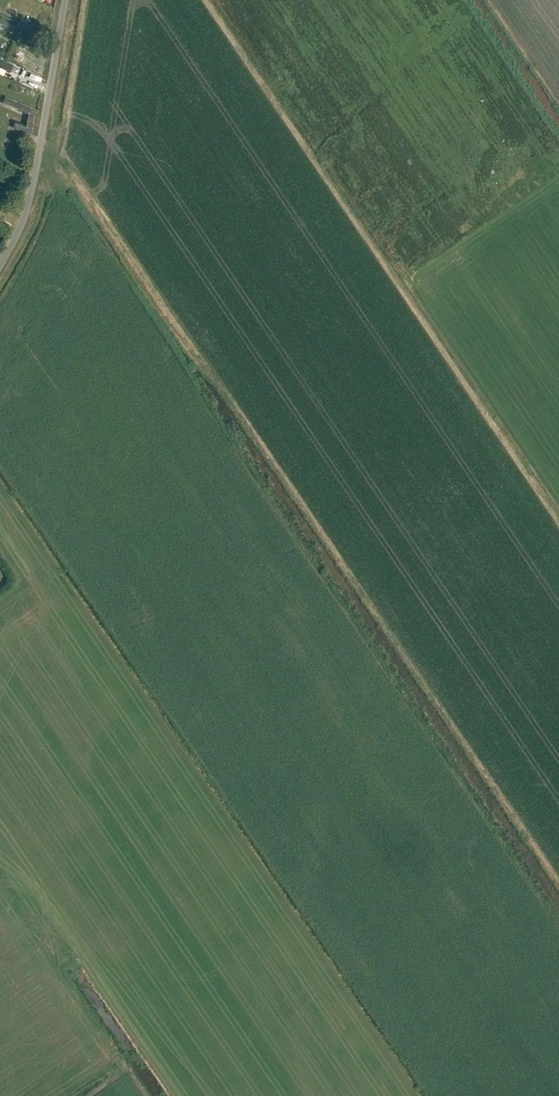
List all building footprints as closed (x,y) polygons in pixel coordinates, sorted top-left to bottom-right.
[(31,134),(36,109),(6,96),(3,103),(27,113),(25,124),(16,120),(13,127),(31,134)]
